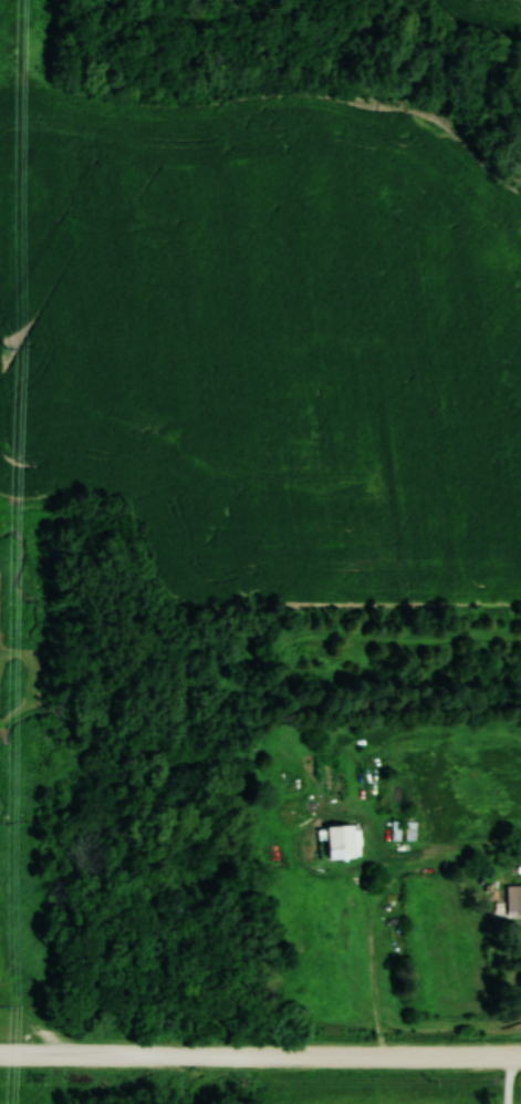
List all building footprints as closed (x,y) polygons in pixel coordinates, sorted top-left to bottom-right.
[(318,827),(318,859),(352,859),(352,827),(318,827)] [(506,914),(520,914),(520,885),(506,885),(506,914)]
